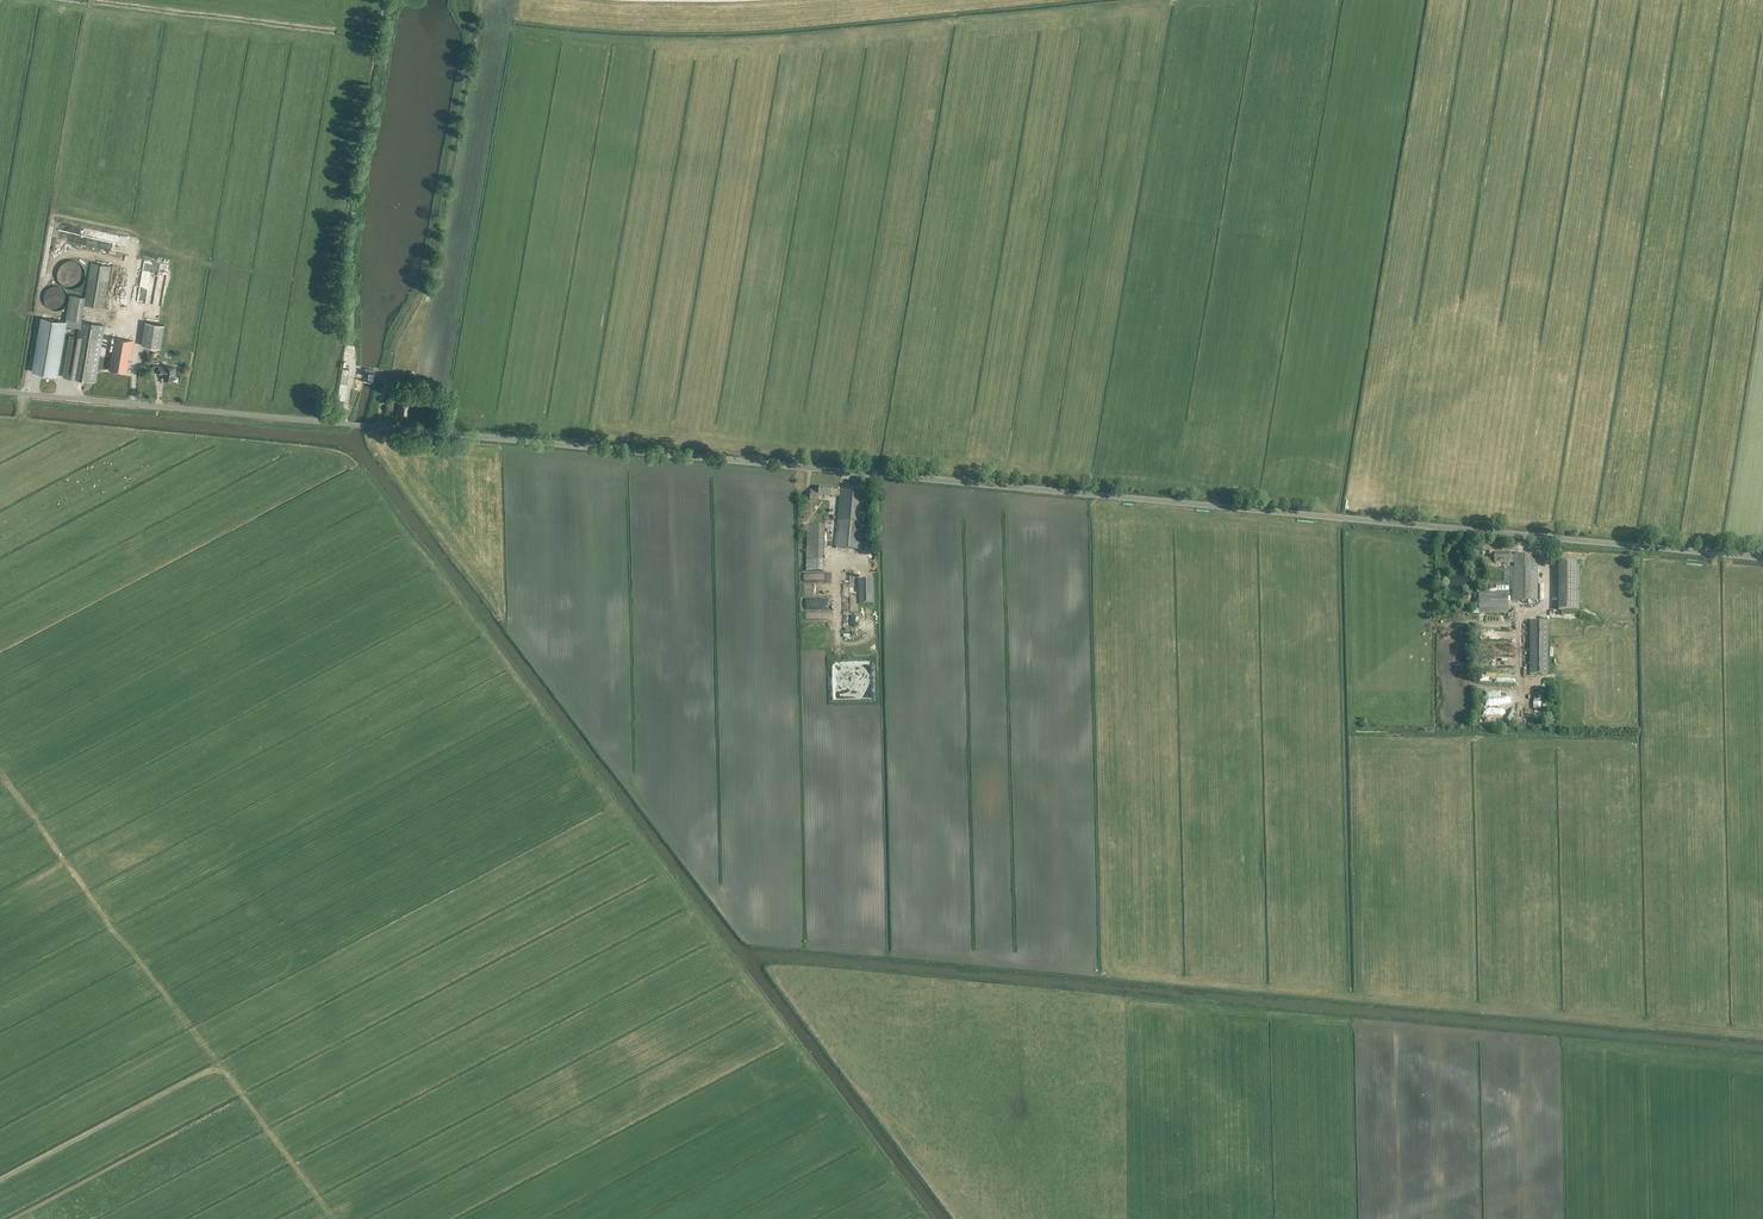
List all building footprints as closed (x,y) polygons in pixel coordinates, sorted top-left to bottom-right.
[(75,241),(80,236),(74,229),(69,234),(75,241)] [(85,275),(85,274),(85,272),(85,271),(85,270),(84,269),(84,268),(83,267),(83,266),(82,265),(81,264),(80,263),(79,262),(78,262),(77,261),(76,261),(75,260),(74,260),(72,260),(71,260),(70,260),(69,260),(67,261),(66,261),(65,262),(64,262),(63,263),(62,264),(61,264),(60,265),(60,266),(59,267),(59,268),(58,270),(58,271),(57,272),(57,273),(57,274),(57,276),(58,277),(58,278),(58,279),(59,280),(59,281),(60,282),(61,283),(62,284),(63,285),(64,286),(65,286),(66,287),(67,287),(68,288),(69,288),(70,288),(72,288),(73,288),(74,288),(75,288),(77,287),(78,287),(79,286),(80,285),(81,285),(82,284),(82,283),(83,282),(84,281),(84,280),(85,279),(85,277),(85,276),(85,275)] [(85,297),(70,294),(66,318),(81,321),(84,304),(103,307),(110,265),(91,262),(85,297)] [(44,297),(44,298),(44,299),(44,300),(44,301),(44,302),(45,303),(45,304),(46,305),(46,306),(47,306),(48,307),(49,308),(50,308),(51,309),(52,309),(53,309),(54,310),(55,310),(56,310),(57,310),(58,310),(59,309),(60,309),(61,309),(62,308),(63,308),(64,307),(64,306),(65,306),(66,305),(66,304),(67,303),(67,302),(67,301),(68,300),(68,299),(68,298),(68,297),(68,296),(67,295),(67,294),(67,293),(66,292),(66,291),(65,290),(64,289),(64,288),(63,288),(62,287),(61,287),(60,286),(59,286),(58,286),(57,286),(56,286),(55,286),(54,286),(53,286),(52,286),(51,287),(50,287),(49,288),(48,288),(47,289),(46,290),(46,291),(45,292),(45,293),(44,294),(44,295),(44,296),(44,297)] [(43,318),(34,371),(56,375),(65,322),(43,318)] [(63,376),(70,378),(95,382),(104,325),(80,321),(77,336),(70,335),(63,376)] [(142,345),(152,347),(156,324),(146,322),(142,345)] [(165,325),(156,324),(152,347),(160,349),(165,325)] [(115,337),(109,370),(127,373),(129,361),(127,361),(128,356),(131,356),(134,340),(115,337)] [(166,368),(158,366),(157,373),(165,375),(164,380),(173,381),(174,376),(176,368),(166,366),(166,368)] [(409,405),(399,405),(399,408),(400,408),(400,414),(408,415),(409,405)] [(811,491),(810,500),(819,500),(819,496),(830,497),(830,496),(840,497),(835,548),(862,550),(867,494),(832,491),(832,488),(820,487),(819,491),(811,491)] [(807,529),(807,560),(806,571),(823,571),(824,525),(803,525),(803,529),(807,529)] [(1512,563),(1512,601),(1538,601),(1538,555),(1514,555),(1514,556),(1509,556),(1509,553),(1495,553),(1495,563),(1512,563)] [(1579,564),(1559,564),(1558,612),(1565,612),(1565,614),(1576,614),(1577,612),(1579,612),(1579,564)] [(858,579),(858,603),(873,604),(873,579),(858,579)] [(1508,582),(1496,582),(1496,591),(1509,591),(1508,582)] [(1479,613),(1507,613),(1508,601),(1508,593),(1479,593),(1479,613)] [(1548,621),(1530,621),(1530,674),(1548,674),(1548,621)]
